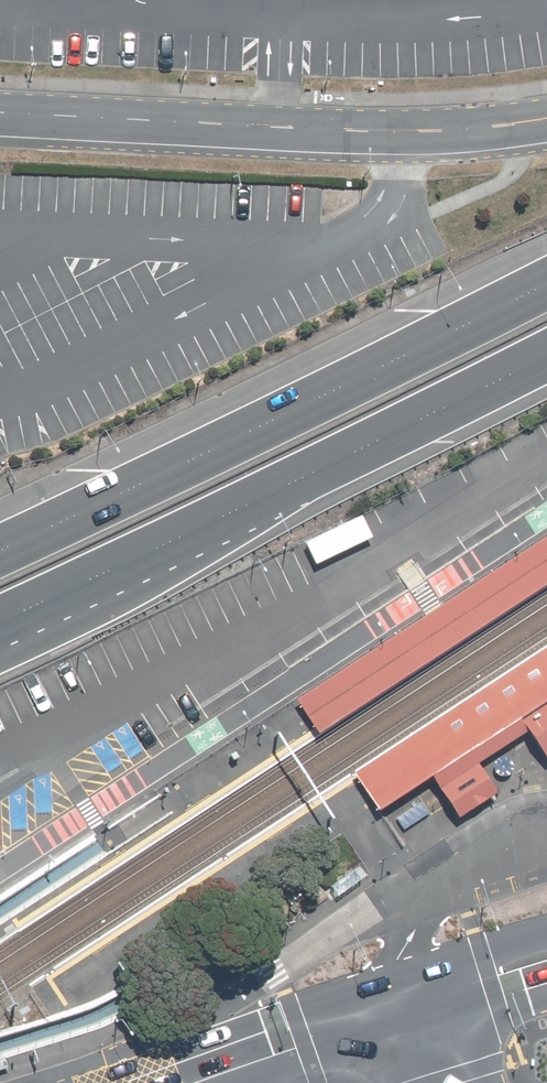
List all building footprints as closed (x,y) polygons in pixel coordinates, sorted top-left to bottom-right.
[(546,765),(546,712),(523,727),(546,765)]
